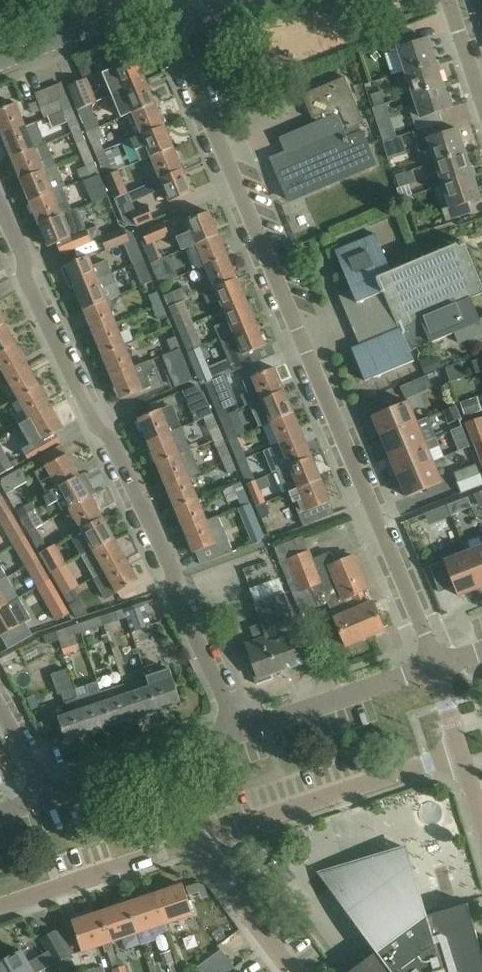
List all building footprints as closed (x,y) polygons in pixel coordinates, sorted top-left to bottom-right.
[(303,7),(303,50),(337,50),(337,7),(303,7)] [(413,33),(387,42),(390,53),(397,50),(404,72),(435,62),(428,39),(416,43),(413,33)] [(77,63),(83,77),(96,72),(90,58),(77,63)] [(147,80),(137,58),(115,67),(103,72),(113,94),(147,80)] [(435,62),(404,72),(412,95),(443,85),(435,62)] [(344,132),(347,130),(348,131),(364,123),(345,77),(303,95),(313,119),(315,118),(317,123),(318,126),(328,121),(332,129),(341,125),(344,132)] [(91,104),(97,101),(88,79),(69,87),(78,109),(91,104)] [(156,103),(147,80),(113,94),(122,117),(132,113),(156,103)] [(63,111),(73,107),(62,82),(36,92),(46,118),(63,111)] [(412,95),(416,106),(409,109),(416,131),(442,123),(438,112),(451,108),(443,85),(412,95)] [(386,103),(382,91),(368,96),(372,108),(386,103)] [(132,127),(136,137),(141,135),(165,125),(156,103),(132,113),(137,125),(132,127)] [(16,104),(0,110),(0,131),(2,136),(25,126),(16,104)] [(100,126),(91,104),(78,109),(88,131),(100,126)] [(82,129),(73,107),(63,111),(73,133),(82,129)] [(289,201),(376,165),(362,132),(347,139),(344,132),(341,125),(332,129),(328,121),(318,126),(317,123),(281,138),(287,153),(274,158),(278,167),(275,169),(289,201)] [(442,123),(416,131),(413,132),(420,154),(431,151),(434,162),(465,152),(458,129),(445,133),(442,123)] [(165,125),(141,135),(136,137),(130,140),(139,162),(151,157),(174,147),(165,125)] [(35,149),(25,126),(2,136),(11,159),(35,149)] [(105,137),(100,126),(88,131),(87,131),(97,153),(105,150),(101,139),(105,137)] [(91,152),(82,129),(73,133),(83,156),(91,152)] [(389,159),(407,153),(401,136),(383,142),(389,159)] [(47,144),(35,149),(11,159),(21,181),(57,166),(57,165),(56,166),(47,144)] [(184,170),(174,147),(151,157),(160,180),(184,170)] [(106,152),(105,150),(97,153),(106,176),(120,170),(111,149),(106,152)] [(91,152),(83,156),(87,165),(78,169),(83,180),(100,173),(91,152)] [(442,185),(473,175),(465,152),(434,162),(438,174),(427,177),(431,189),(442,185)] [(57,166),(21,181),(30,203),(53,193),(66,188),(57,166)] [(130,193),(120,170),(106,176),(115,199),(130,193)] [(155,192),(164,189),(169,202),(193,192),(184,170),(160,180),(151,184),(155,192)] [(411,184),(406,171),(396,175),(400,187),(411,184)] [(473,175),(442,185),(450,208),(442,210),(446,221),(471,212),(468,202),(481,198),(473,175)] [(101,199),(109,196),(104,184),(96,188),(101,199)] [(57,204),(53,193),(30,203),(39,225),(79,209),(79,208),(73,210),(68,199),(57,204)] [(136,209),(130,193),(115,199),(124,220),(130,225),(139,226),(155,220),(148,204),(136,209)] [(79,209),(39,225),(48,247),(57,244),(61,254),(103,237),(99,226),(88,230),(79,209)] [(186,221),(191,232),(178,237),(184,250),(189,248),(189,247),(219,234),(209,212),(186,221)] [(162,222),(143,230),(140,236),(151,263),(160,259),(153,242),(168,236),(162,222)] [(133,233),(127,229),(126,227),(103,237),(109,251),(128,243),(131,251),(136,263),(145,259),(140,247),(133,233)] [(228,256),(219,234),(189,247),(189,248),(198,269),(205,266),(228,256)] [(393,271),(392,271),(376,234),(336,251),(354,294),(344,298),(364,344),(353,349),(366,381),(415,361),(411,351),(416,347),(432,341),(422,318),(470,298),(481,293),(481,289),(478,283),(481,282),(468,251),(465,252),(463,246),(465,245),(464,241),(393,271)] [(270,237),(272,249),(286,247),(284,235),(270,237)] [(228,256),(205,266),(210,277),(199,282),(203,293),(237,279),(228,256)] [(107,259),(91,266),(87,257),(65,266),(74,288),(112,272),(107,259)] [(154,281),(145,259),(136,263),(138,269),(145,285),(154,281)] [(160,259),(151,263),(161,284),(169,281),(160,259)] [(112,272),(74,288),(84,311),(106,301),(101,290),(117,283),(112,272)] [(247,301),(237,279),(203,293),(208,305),(220,300),(224,311),(247,301)] [(185,300),(193,297),(188,285),(165,295),(170,306),(185,300)] [(154,306),(163,303),(158,291),(149,293),(154,306)] [(422,318),(432,341),(454,332),(458,343),(481,333),(481,319),(479,320),(470,298),(422,318)] [(195,323),(185,300),(170,306),(179,329),(195,323)] [(106,301),(84,311),(93,333),(116,324),(106,301)] [(247,301),(224,311),(229,322),(215,327),(219,339),(256,323),(247,301)] [(168,315),(163,303),(154,306),(160,318),(168,315)] [(210,316),(195,321),(201,339),(216,333),(210,316)] [(5,323),(0,326),(0,353),(17,344),(5,323)] [(195,323),(179,329),(188,351),(200,346),(204,345),(195,323)] [(219,339),(233,372),(259,361),(255,350),(266,345),(256,323),(219,339)] [(125,346),(116,324),(93,333),(102,355),(125,346)] [(173,352),(181,348),(176,336),(168,339),(173,352)] [(0,353),(0,380),(7,377),(28,365),(17,344),(0,353)] [(125,346),(102,355),(112,377),(134,368),(134,367),(125,346)] [(206,383),(214,380),(200,346),(188,351),(199,377),(204,384),(206,383)] [(193,381),(181,349),(166,355),(178,387),(193,381)] [(473,361),(477,373),(481,371),(481,358),(473,361)] [(134,368),(112,377),(121,399),(152,386),(147,375),(154,373),(149,361),(134,367),(134,368)] [(40,386),(28,365),(7,377),(19,398),(40,386)] [(275,368),(252,377),(242,381),(252,403),(252,404),(284,390),(275,368)] [(214,380),(206,383),(220,417),(229,413),(221,393),(233,388),(227,375),(214,380)] [(406,398),(418,393),(413,381),(401,386),(406,398)] [(184,391),(196,421),(205,417),(213,414),(205,392),(197,385),(184,391)] [(40,386),(19,398),(30,419),(52,407),(40,386)] [(294,413),(284,390),(252,404),(252,403),(249,405),(259,427),(270,422),(271,423),(294,413)] [(470,399),(461,402),(465,415),(474,413),(470,399)] [(417,422),(408,401),(373,415),(382,436),(417,422)] [(52,407),(30,419),(20,425),(31,445),(24,449),(29,458),(61,440),(56,432),(63,428),(52,407)] [(455,407),(444,411),(449,423),(460,418),(455,407)] [(149,442),(171,433),(162,410),(139,419),(149,442)] [(213,414),(205,417),(210,429),(219,425),(214,413),(213,414)] [(238,436),(229,413),(220,417),(230,440),(238,436)] [(303,435),(294,413),(271,423),(280,444),(280,445),(303,435)] [(382,436),(390,456),(425,441),(420,430),(431,426),(428,418),(428,417),(417,422),(382,436)] [(466,422),(474,443),(481,440),(481,417),(466,422)] [(468,442),(462,426),(451,430),(457,446),(468,442)] [(182,429),(171,433),(149,442),(158,464),(191,451),(182,429)] [(18,430),(2,436),(8,451),(23,445),(18,430)] [(280,445),(280,444),(263,451),(272,473),(276,471),(277,472),(312,457),(303,435),(280,445)] [(238,436),(230,440),(239,461),(247,458),(238,436)] [(224,437),(215,441),(224,463),(233,459),(224,437)] [(429,450),(440,446),(436,437),(425,441),(390,456),(399,476),(434,461),(429,450)] [(1,475),(15,467),(0,441),(0,474),(1,475)] [(191,451),(158,464),(167,486),(189,477),(200,473),(191,451)] [(49,494),(80,477),(68,454),(36,472),(48,493),(49,494)] [(312,457),(277,472),(286,494),(289,492),(321,479),(312,457)] [(256,479),(247,458),(239,461),(248,483),(256,479)] [(237,470),(233,459),(224,463),(228,474),(237,470)] [(442,482),(434,461),(399,476),(407,496),(442,482)] [(481,484),(481,477),(477,464),(455,473),(462,492),(481,484)] [(27,491),(19,496),(15,488),(29,480),(22,468),(3,478),(2,484),(18,512),(33,503),(27,491)] [(85,484),(80,477),(49,494),(48,493),(44,496),(49,506),(64,498),(71,509),(92,497),(97,495),(89,481),(85,484)] [(189,477),(167,486),(176,509),(198,499),(189,477)] [(331,501),(321,479),(289,492),(304,526),(335,514),(330,502),(331,501)] [(243,507),(251,504),(242,481),(233,485),(243,507)] [(251,492),(257,506),(266,502),(261,491),(260,489),(257,481),(248,484),(251,492)] [(92,497),(71,509),(82,530),(104,518),(92,497)] [(198,499),(176,509),(185,531),(207,521),(207,520),(198,499)] [(461,511),(457,501),(448,505),(452,515),(461,511)] [(270,512),(266,502),(257,506),(261,516),(270,512)] [(33,503),(18,512),(23,521),(39,512),(33,503)] [(437,509),(441,519),(451,515),(447,505),(437,509)] [(6,524),(16,518),(10,507),(0,513),(0,514),(6,524)] [(207,521),(185,531),(194,553),(196,553),(201,565),(234,551),(219,515),(207,520),(207,521)] [(16,518),(6,524),(12,534),(22,528),(16,518)] [(104,518),(82,530),(73,535),(78,545),(85,556),(116,539),(104,518)] [(264,536),(258,521),(246,526),(253,544),(260,542),(264,536)] [(41,553),(57,545),(56,543),(48,547),(42,536),(34,541),(41,553)] [(28,539),(17,545),(23,555),(34,549),(28,539)] [(116,539),(85,556),(84,557),(96,578),(100,576),(106,572),(127,560),(116,539)] [(462,543),(441,551),(459,595),(479,587),(466,552),(462,543)] [(57,545),(41,553),(53,575),(69,566),(57,545)] [(466,552),(479,587),(481,586),(481,546),(466,552)] [(319,606),(329,602),(347,645),(350,644),(351,646),(361,642),(360,639),(385,629),(378,611),(376,612),(373,605),(375,604),(354,555),(331,564),(327,553),(312,559),(308,551),(288,559),(301,591),(311,587),(319,606)] [(127,560),(106,572),(118,593),(139,581),(127,560)] [(32,573),(40,587),(51,581),(43,566),(32,573)] [(69,566),(53,575),(64,594),(65,594),(73,590),(80,586),(69,566)] [(0,581),(0,610),(20,598),(21,597),(8,576),(0,581)] [(40,587),(39,588),(57,622),(70,615),(51,581),(40,587)] [(79,600),(73,590),(65,594),(71,605),(79,600)] [(271,673),(308,660),(284,593),(256,603),(263,623),(252,627),(257,640),(259,639),(271,673)] [(0,638),(33,619),(20,598),(0,610),(0,637),(0,638)] [(133,632),(152,626),(144,602),(125,607),(128,617),(133,632)] [(128,617),(125,607),(100,616),(103,625),(128,617)] [(100,616),(77,624),(80,633),(103,625),(100,616)] [(80,633),(77,624),(55,631),(58,641),(60,640),(65,654),(80,649),(75,634),(80,633)] [(55,631),(44,635),(47,644),(58,641),(55,631)] [(257,640),(247,644),(256,670),(252,671),(257,683),(273,678),(271,673),(259,639),(257,640)] [(54,658),(40,665),(51,687),(65,680),(54,658)] [(157,674),(154,665),(154,664),(143,667),(150,687),(158,710),(181,702),(170,670),(157,674)] [(88,693),(77,697),(90,733),(112,725),(101,691),(100,690),(97,681),(86,685),(88,693)] [(124,684),(101,691),(112,725),(135,718),(127,695),(127,694),(124,684)] [(150,687),(127,694),(127,695),(135,718),(158,710),(150,687)] [(66,701),(77,697),(75,690),(62,694),(65,701),(66,701)] [(77,697),(66,701),(71,714),(58,718),(66,741),(90,733),(77,697)] [(48,720),(39,724),(42,733),(52,730),(48,720)] [(418,889),(406,848),(320,873),(377,952),(350,971),(481,971),(481,952),(468,904),(426,916),(418,889)] [(189,896),(199,892),(196,884),(186,887),(189,896)] [(181,926),(179,919),(192,914),(183,885),(155,895),(167,931),(181,926)] [(155,895),(128,904),(138,933),(142,944),(157,939),(155,935),(167,931),(155,895)] [(128,904),(101,913),(110,942),(124,937),(138,933),(128,904)] [(224,934),(236,929),(226,906),(215,911),(224,934)] [(83,952),(104,944),(107,952),(113,950),(110,942),(101,913),(73,923),(83,952)] [(69,956),(57,932),(42,940),(48,951),(55,964),(59,962),(70,956),(69,956)] [(55,964),(48,951),(29,962),(22,950),(0,963),(0,971),(39,971),(55,964)] [(234,967),(221,950),(199,966),(203,971),(228,971),(234,967)] [(70,955),(69,956),(70,956),(59,962),(64,971),(73,971),(78,969),(70,955)]
